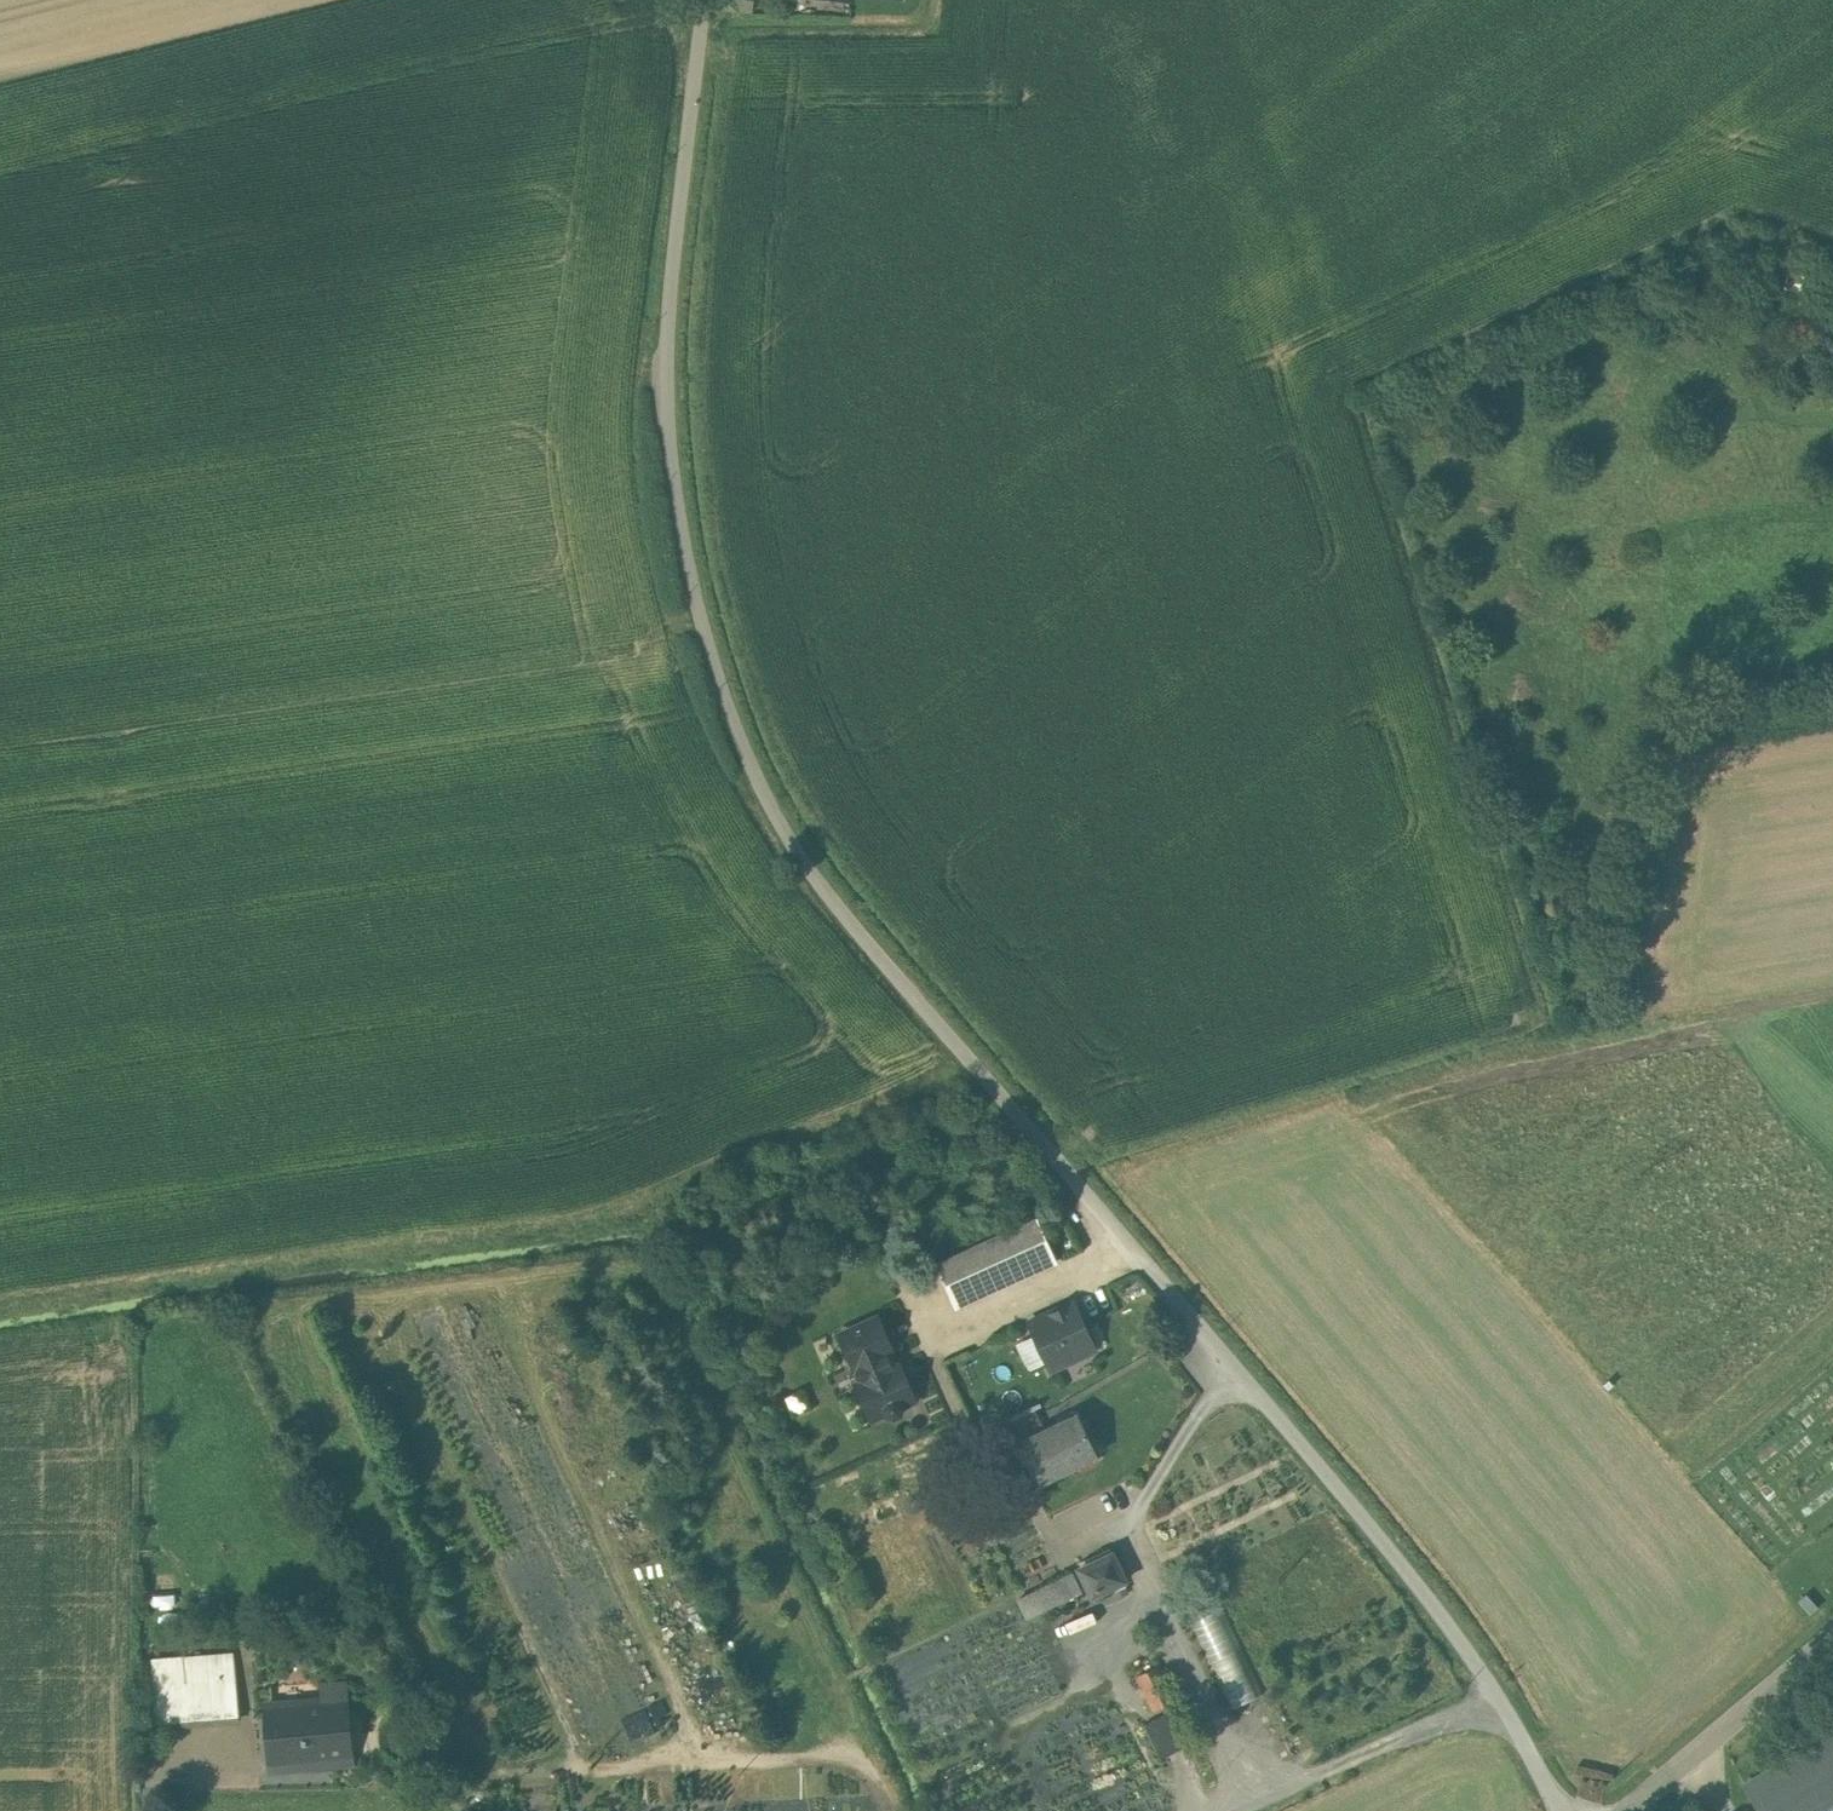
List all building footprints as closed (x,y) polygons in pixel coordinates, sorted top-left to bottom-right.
[(1036,1220),(939,1264),(958,1306),(1055,1262),(1036,1220)] [(1072,1303),(1030,1322),(1052,1369),(1094,1350),(1072,1303)] [(894,1369),(887,1354),(891,1352),(893,1351),(892,1349),(879,1320),(878,1318),(876,1319),(853,1330),(842,1335),(842,1334),(840,1335),(841,1337),(855,1366),(854,1367),(855,1369),(857,1368),(857,1367),(858,1367),(865,1382),(859,1385),(857,1386),(858,1388),(871,1417),(872,1419),(874,1418),(886,1412),(887,1415),(894,1418),(901,1415),(904,1408),(902,1405),(913,1400),(915,1399),(914,1397),(901,1368),(900,1366),(898,1367),(894,1369)] [(1036,1407),(1017,1416),(1027,1439),(1046,1430),(1036,1407)] [(1082,1415),(1055,1426),(1046,1430),(1027,1439),(1022,1441),(1040,1481),(1057,1474),(1099,1455),(1082,1415)] [(1112,1554),(1080,1569),(1093,1595),(1125,1580),(1112,1554)] [(1041,1588),(1018,1599),(1027,1618),(1041,1611),(1048,1608),(1061,1602),(1068,1599),(1082,1592),(1073,1573),(1041,1588)] [(1265,1692),(1222,1595),(1190,1609),(1234,1706),(1265,1692)] [(235,1664),(183,1668),(188,1720),(240,1716),(235,1664)] [(1157,1666),(1137,1676),(1154,1711),(1173,1701),(1157,1666)] [(346,1698),(300,1702),(301,1715),(306,1715),(309,1743),(299,1744),(300,1762),(352,1757),(346,1698)] [(300,1702),(269,1705),(274,1765),(300,1762),(299,1744),(309,1743),(306,1715),(301,1715),(300,1702)] [(1745,1785),(1760,1810),(1832,1810),(1832,1732),(1745,1785)]
